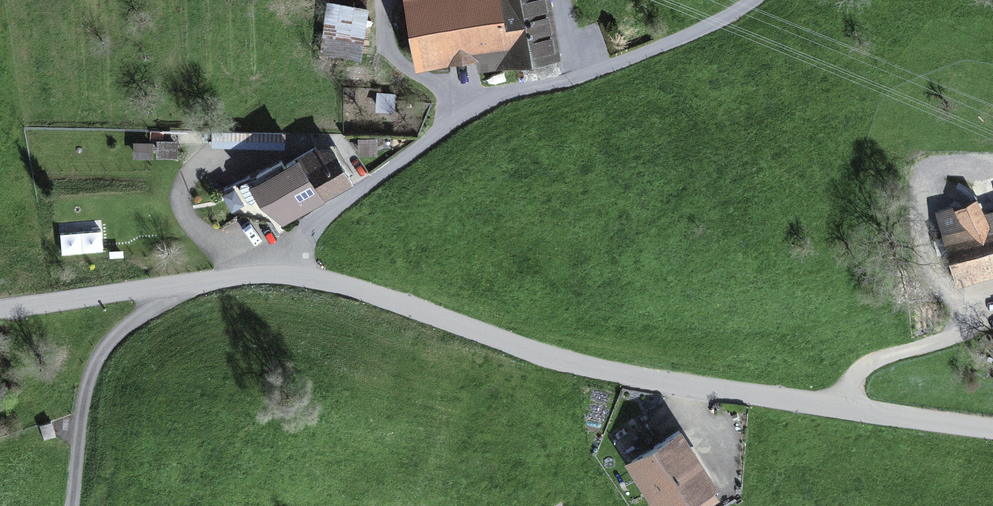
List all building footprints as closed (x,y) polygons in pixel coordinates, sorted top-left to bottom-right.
[(415,73),(476,62),(478,74),(517,67),(520,82),(558,76),(555,60),(562,59),(552,0),(402,0),(415,73)] [(369,9),(327,3),(319,57),(362,62),(369,9)] [(396,94),(376,93),(376,113),(395,113),(396,94)] [(285,133),(212,132),(212,149),(285,149),(285,133)] [(377,139),(357,139),(358,157),(377,156),(377,139)] [(317,148),(297,159),(325,202),(354,185),(334,151),(317,148)] [(282,162),(241,185),(240,190),(248,203),(253,205),(258,202),(283,226),(325,202),(297,159),(285,166),(282,162)] [(935,212),(957,287),(992,277),(992,212),(985,214),(978,201),(935,212)] [(103,251),(102,221),(61,223),(62,253),(103,251)] [(624,465),(650,505),(709,505),(719,499),(715,493),(719,491),(681,430),(624,465)]
